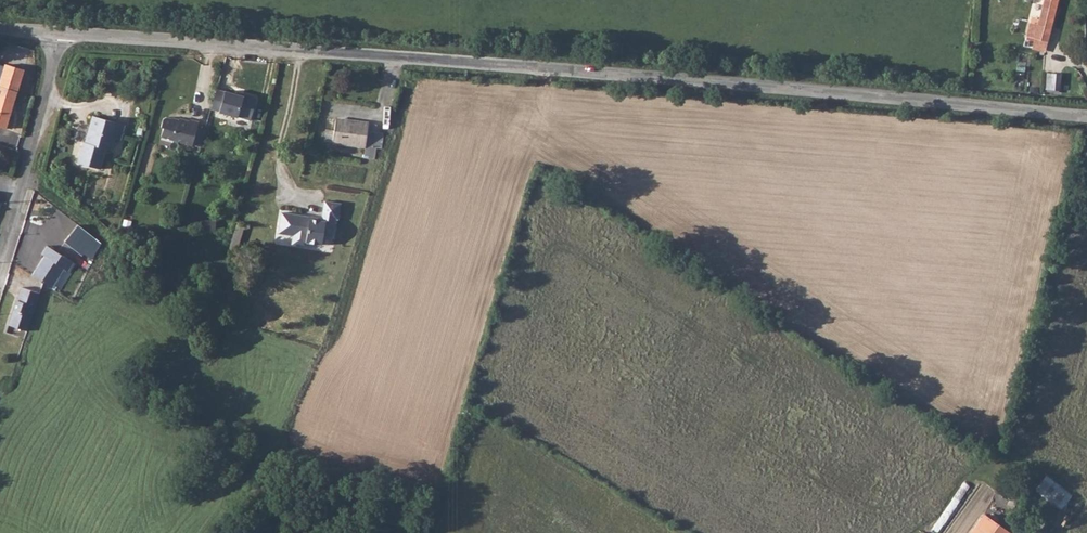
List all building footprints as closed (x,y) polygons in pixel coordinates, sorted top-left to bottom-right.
[(1038,22),(1028,20),(1027,31),(1034,33),(1035,37),(1036,38),(1048,43),(1059,0),(1043,0),(1038,22)] [(1045,52),(1048,43),(1036,38),(1032,47),(1045,52)] [(23,68),(5,63),(4,67),(0,77),(0,85),(17,89),(23,68)] [(1058,90),(1059,75),(1048,74),(1047,90),(1058,90)] [(17,89),(0,85),(0,126),(6,128),(17,89)] [(223,95),(215,92),(210,111),(218,114),(217,115),(236,120),(236,119),(248,123),(255,101),(242,97),(241,99),(224,94),(223,95)] [(156,137),(187,147),(195,121),(187,119),(185,120),(174,118),(172,122),(165,120),(165,117),(161,116),(160,118),(156,118),(154,126),(158,128),(156,137)] [(75,164),(97,171),(104,152),(109,152),(112,142),(118,143),(123,127),(93,118),(84,144),(81,144),(75,164)] [(376,149),(381,150),(384,134),(367,131),(368,123),(335,118),(334,126),(324,124),(322,140),(365,147),(363,158),(374,160),(376,149)] [(339,220),(342,204),(326,202),(324,217),(319,216),(319,220),(311,219),(312,218),(283,213),(280,234),(294,236),(293,245),(307,247),(308,243),(323,245),(325,236),(334,237),(336,220),(339,220)] [(202,230),(216,230),(216,220),(202,220),(202,230)] [(236,225),(229,249),(237,251),(244,227),(236,225)] [(37,274),(55,286),(67,267),(72,270),(78,260),(53,244),(47,252),(50,254),(37,274)] [(229,249),(224,268),(236,272),(242,252),(237,251),(229,249)] [(29,328),(42,291),(24,284),(10,321),(29,328)] [(1045,474),(1033,490),(1060,510),(1072,494),(1045,474)] [(981,520),(970,532),(997,532),(981,520)]
